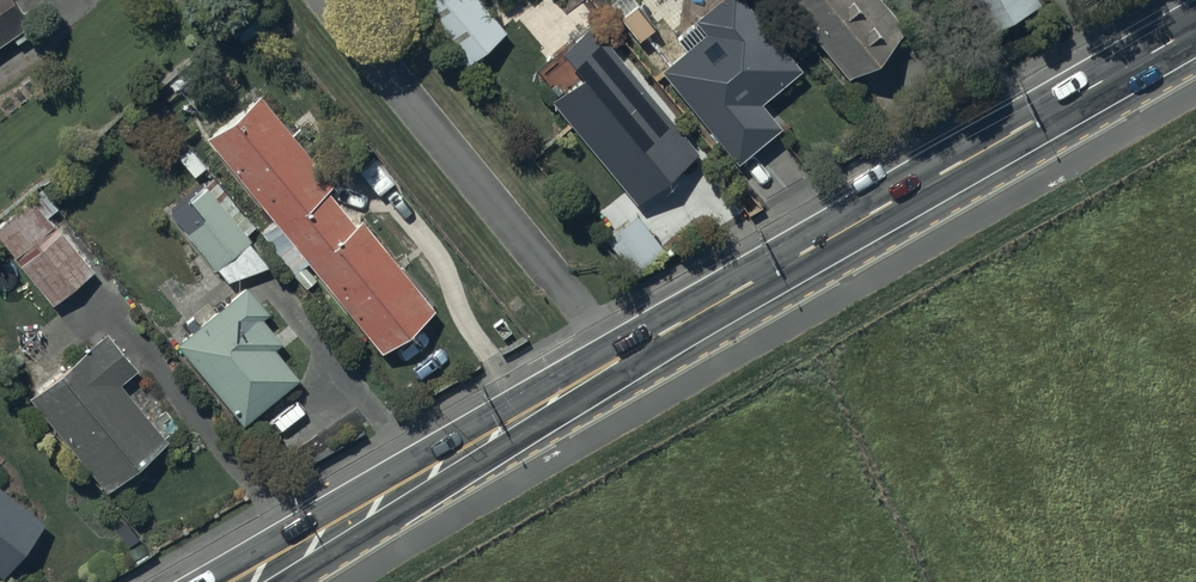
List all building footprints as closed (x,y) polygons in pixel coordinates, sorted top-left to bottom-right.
[(30,27),(11,0),(0,0),(0,48),(30,27)] [(463,66),(504,31),(478,0),(426,0),(415,10),(463,66)] [(661,68),(736,160),(787,118),(768,95),(802,67),(747,0),(713,0),(692,17),(695,21),(676,37),(684,48),(661,68)] [(846,85),(905,37),(895,24),(901,20),(885,0),(776,0),(846,85)] [(989,32),(1041,3),(1039,0),(972,0),(989,32)] [(553,99),(644,205),(674,180),(706,153),(665,104),(655,93),(637,72),(624,57),(595,23),(563,50),(583,73),(553,99)] [(236,123),(209,139),(384,353),(413,336),(437,309),(364,216),(356,223),(331,191),(338,186),(264,93),(236,123)] [(213,175),(168,211),(225,281),(268,266),(247,242),(251,238),(246,232),(254,225),(213,175)] [(0,227),(0,245),(50,307),(92,274),(88,269),(94,264),(39,196),(0,227)] [(663,250),(635,218),(605,243),(632,276),(663,250)] [(175,348),(241,429),(299,382),(274,350),(280,345),(261,321),(266,317),(245,291),(198,329),(192,320),(182,328),(189,336),(175,348)] [(106,330),(32,392),(107,486),(168,438),(123,381),(137,370),(106,330)] [(5,576),(48,521),(0,484),(0,572),(5,576)]
